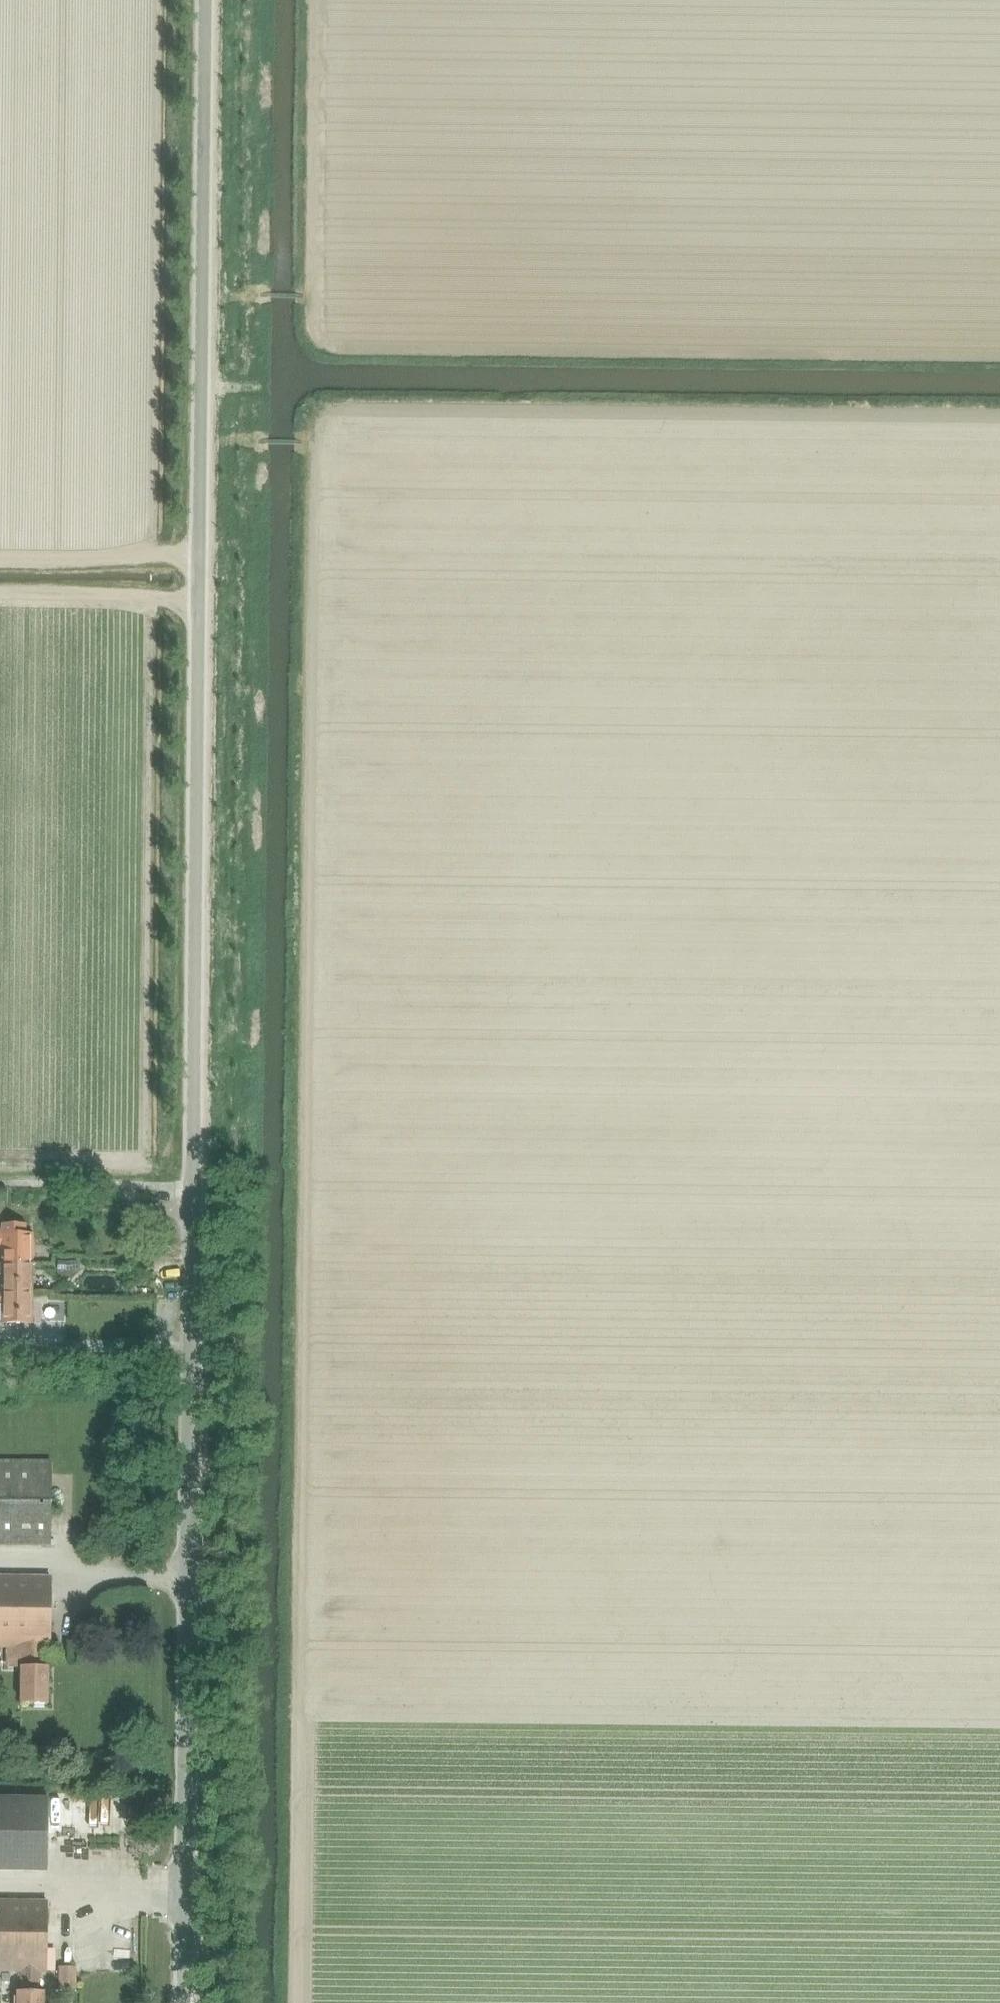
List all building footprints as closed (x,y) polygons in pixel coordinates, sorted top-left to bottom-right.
[(32,1235),(24,1235),(24,1226),(0,1226),(1,1229),(0,1229),(0,1246),(1,1246),(1,1265),(32,1265),(32,1235)] [(32,1294),(32,1265),(1,1265),(0,1265),(0,1276),(1,1276),(1,1291),(1,1294),(32,1294)] [(32,1324),(32,1323),(32,1322),(32,1294),(1,1294),(1,1291),(0,1291),(0,1304),(1,1304),(1,1322),(1,1324),(32,1324)] [(50,1546),(51,1462),(0,1461),(0,1545),(50,1546)] [(21,1668),(21,1705),(47,1705),(48,1648),(49,1648),(50,1577),(0,1577),(0,1648),(6,1648),(6,1668),(21,1668)] [(46,1871),(47,1798),(0,1798),(0,1871),(46,1871)] [(21,1972),(20,1992),(17,1992),(16,2002),(43,2002),(43,1992),(38,1992),(39,1972),(45,1972),(45,1902),(0,1901),(0,1972),(21,1972)] [(59,1967),(58,1992),(76,1992),(76,1967),(59,1967)]
